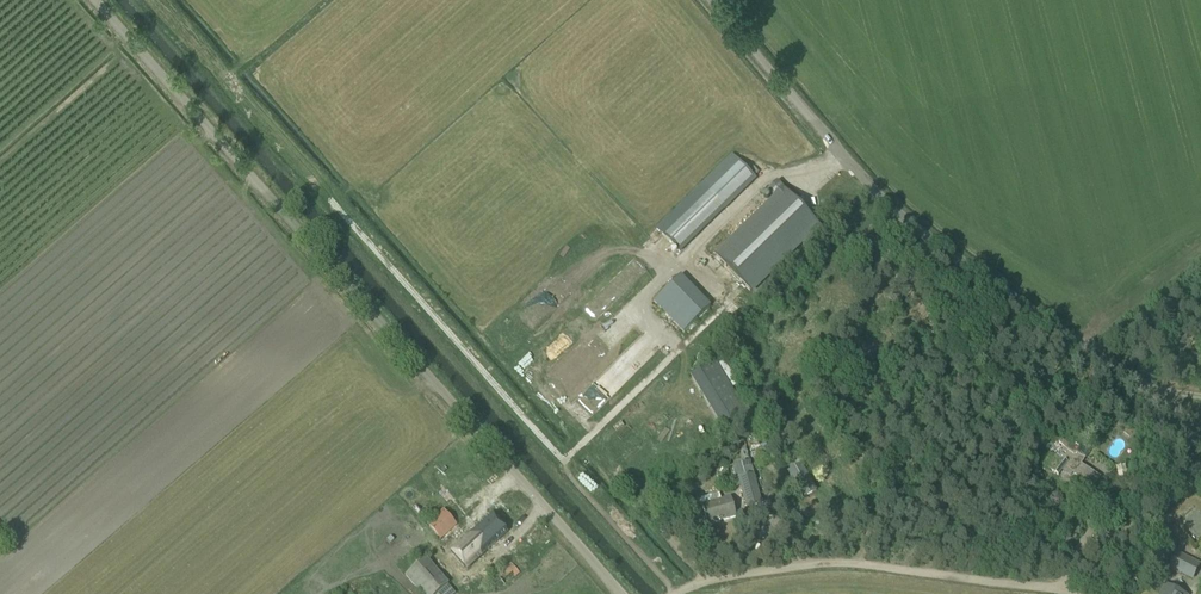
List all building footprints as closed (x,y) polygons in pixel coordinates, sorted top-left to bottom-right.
[(656,229),(679,253),(755,179),(732,155),(656,229)] [(751,290),(809,233),(814,239),(824,230),(777,181),(767,190),(776,200),(719,255),(751,290)] [(715,254),(726,244),(721,238),(709,248),(715,254)] [(600,292),(609,302),(631,282),(622,272),(600,292)] [(655,302),(684,334),(714,307),(685,275),(655,302)] [(631,346),(637,352),(647,342),(641,336),(631,346)] [(691,377),(722,428),(746,413),(715,362),(691,377)] [(618,382),(613,377),(618,371),(611,365),(595,383),(601,388),(604,385),(611,391),(618,382)] [(557,382),(567,392),(572,386),(566,380),(564,383),(560,379),(557,382)] [(1099,477),(1080,464),(1093,446),(1069,429),(1058,443),(1067,449),(1051,470),(1058,475),(1063,469),(1070,475),(1072,472),(1092,487),(1099,477)] [(740,452),(742,460),(749,458),(747,450),(740,452)] [(736,477),(755,471),(751,459),(732,464),(736,477)] [(801,465),(788,472),(803,498),(816,491),(801,465)] [(760,504),(753,474),(740,477),(746,507),(760,504)] [(730,498),(721,500),(719,493),(700,499),(702,506),(707,525),(736,517),(730,498)] [(1099,515),(1108,503),(1096,494),(1087,506),(1099,515)] [(1182,516),(1198,533),(1200,531),(1200,514),(1193,505),(1182,516)] [(427,525),(440,540),(457,525),(443,510),(427,525)] [(482,522),(450,551),(467,569),(499,540),(507,532),(491,514),(482,522)] [(1193,578),(1199,565),(1176,554),(1170,567),(1193,578)] [(426,558),(406,576),(423,593),(438,593),(449,583),(426,558)] [(497,575),(504,585),(519,572),(511,563),(497,575)] [(1168,585),(1164,593),(1163,592),(1162,593),(1185,593),(1168,585)]
